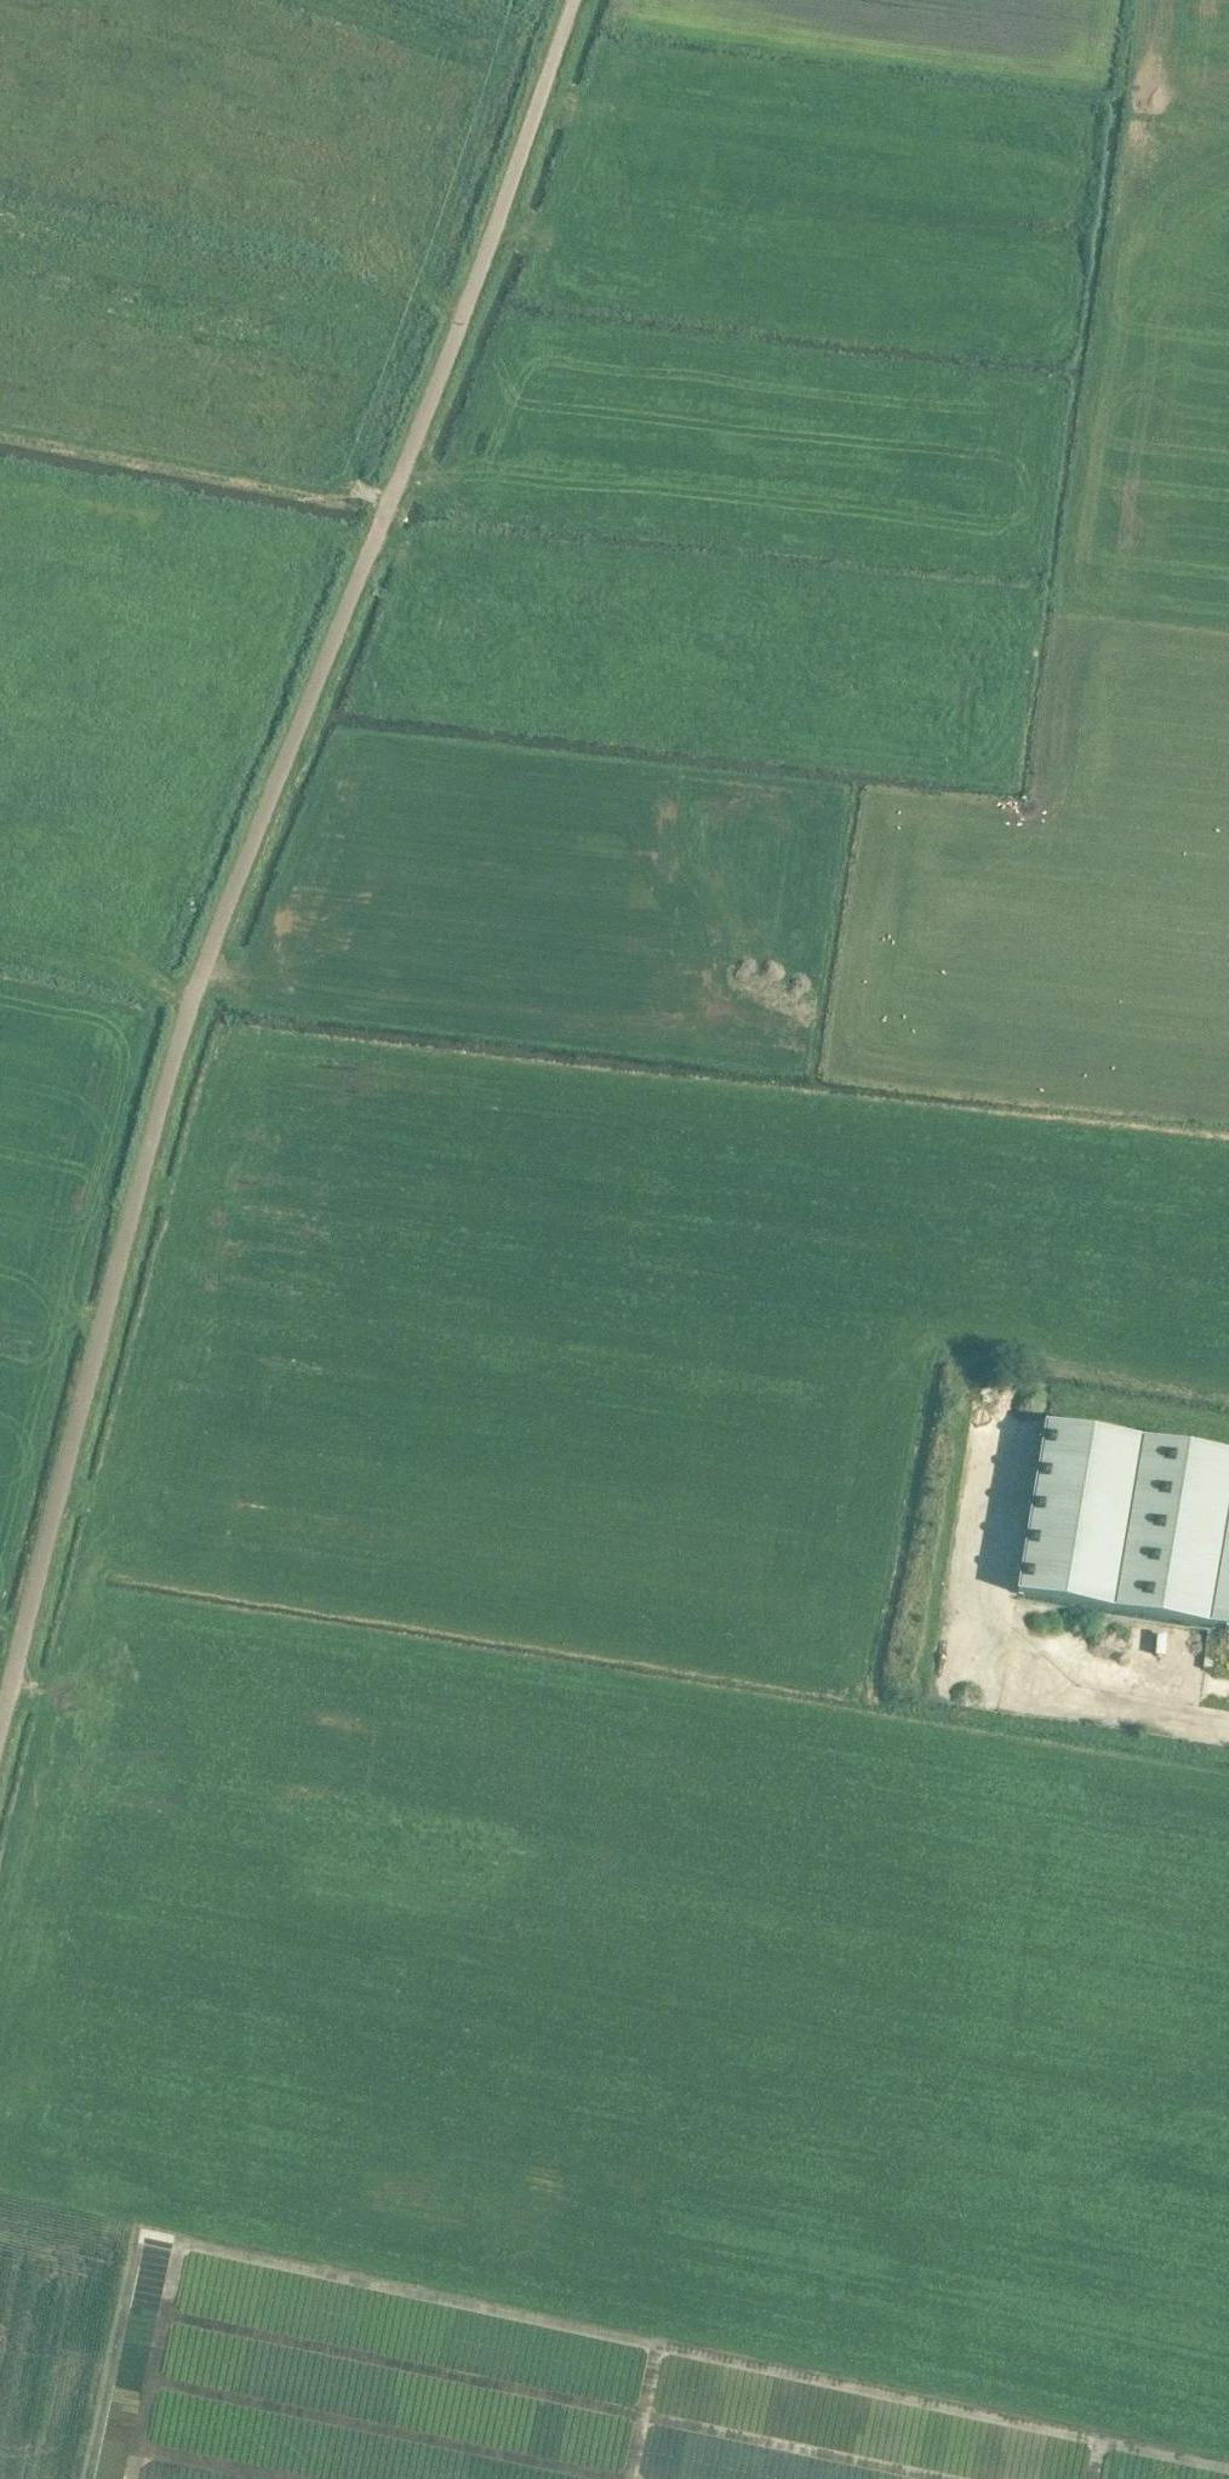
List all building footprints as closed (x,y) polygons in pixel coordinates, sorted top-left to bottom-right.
[(1046,1424),(1018,1594),(1228,1629),(1228,1455),(1046,1424)]
